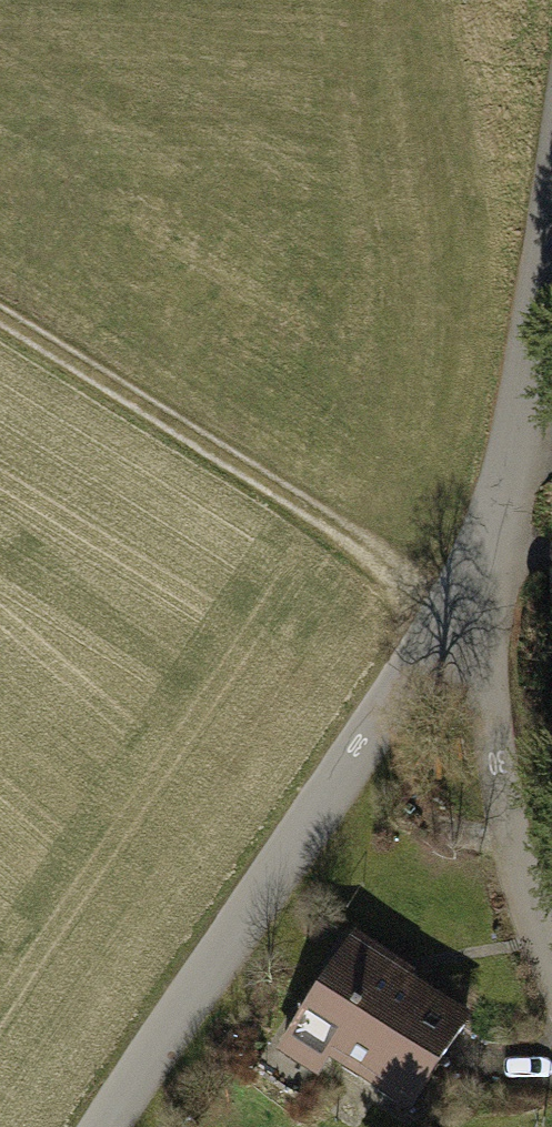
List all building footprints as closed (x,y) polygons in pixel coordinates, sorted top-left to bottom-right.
[(479,1018),(352,935),(281,1042),(409,1125),(479,1018)]
